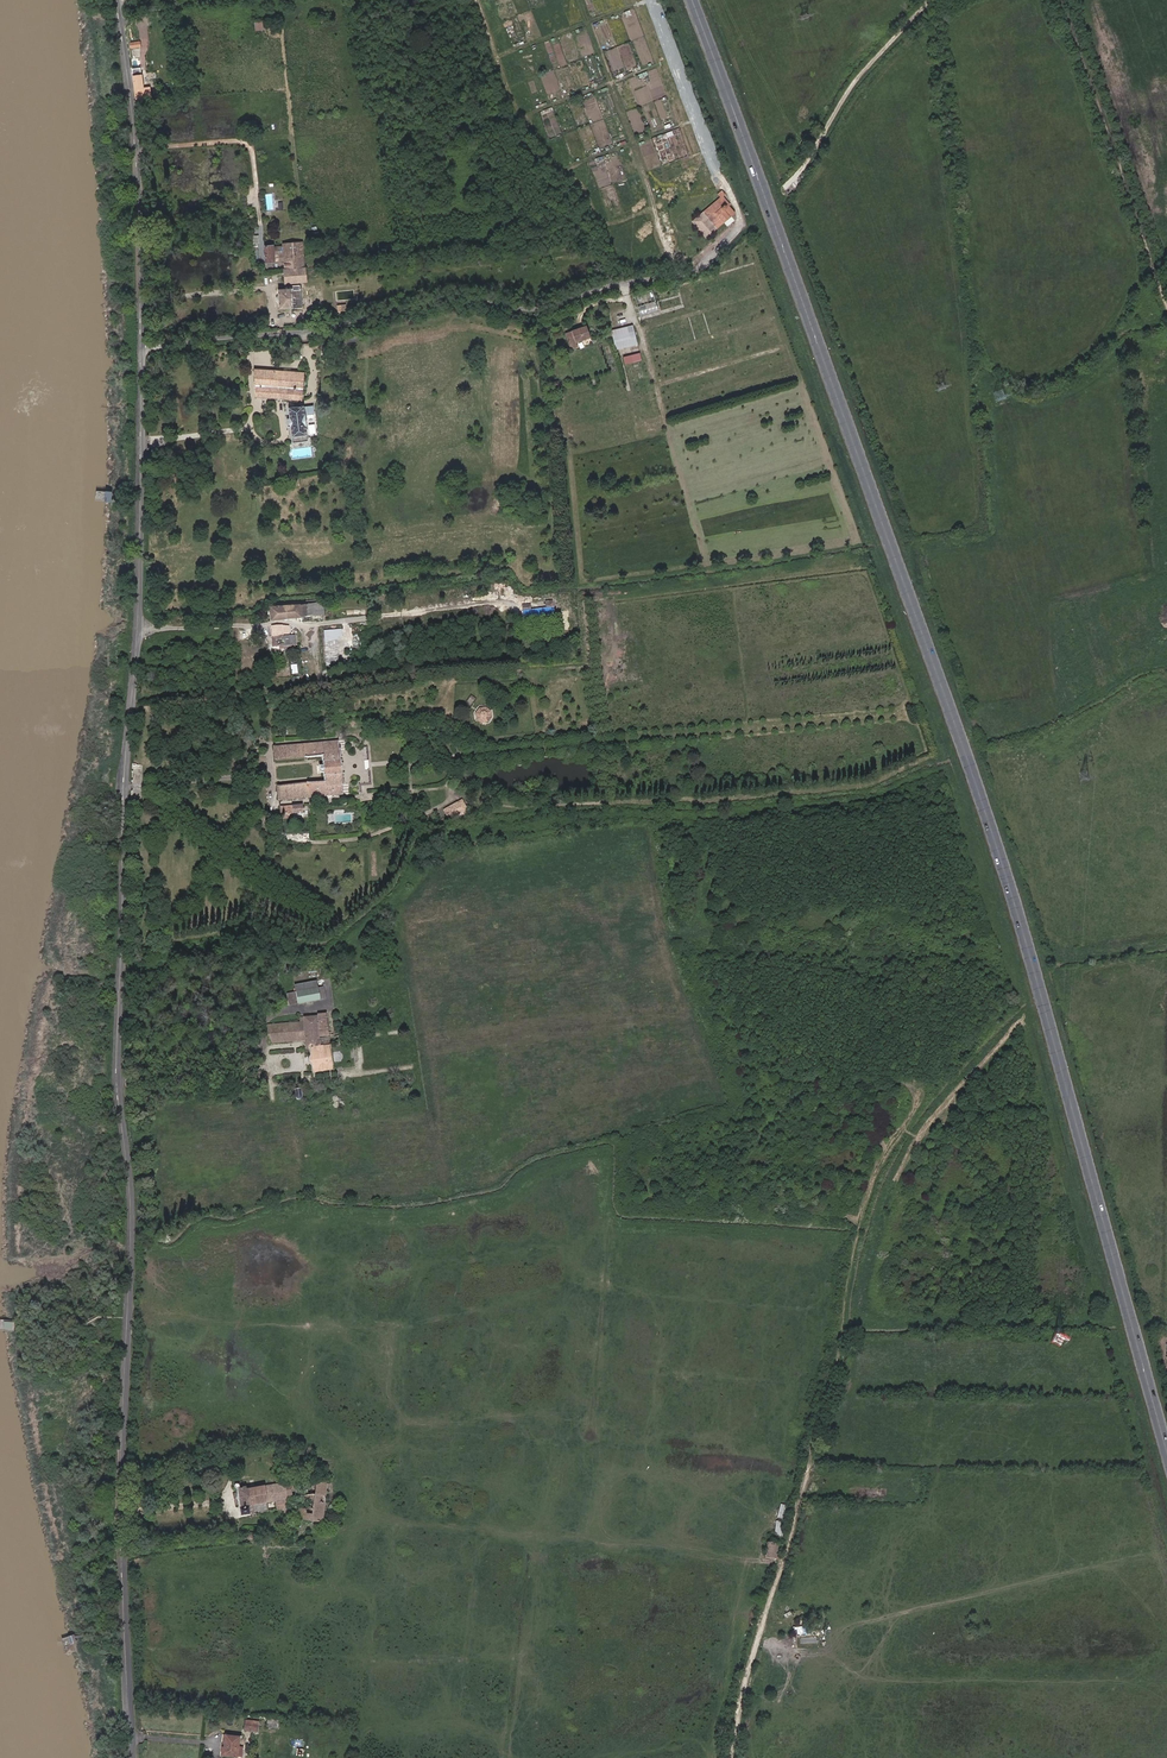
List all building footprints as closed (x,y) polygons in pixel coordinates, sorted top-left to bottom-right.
[(163,13),(142,15),(142,22),(163,21),(163,13)] [(140,56),(132,57),(133,66),(141,65),(140,56)] [(142,71),(134,72),(137,99),(151,97),(150,87),(144,88),(142,71)] [(718,199),(702,213),(716,228),(733,213),(727,206),(730,204),(720,192),(716,196),(718,199)] [(716,228),(702,213),(692,222),(706,237),(716,228)] [(284,259),(286,268),(306,266),(305,256),(307,256),(306,253),(305,253),(304,250),(306,249),(306,245),(303,245),(303,239),(282,242),(282,244),(272,245),(272,243),(265,244),(265,252),(264,252),(264,256),(267,256),(268,262),(274,261),(274,260),(284,259)] [(307,281),(306,266),(286,268),(285,268),(286,282),(307,281)] [(287,285),(286,287),(279,289),(280,308),(304,306),(303,287),(301,287),(301,285),(291,285),(292,287),(290,285),(287,285)] [(640,304),(642,315),(661,312),(659,301),(640,304)] [(577,346),(583,345),(582,339),(597,335),(593,323),(572,329),(577,346)] [(618,329),(621,341),(642,336),(639,324),(618,329)] [(642,336),(621,341),(623,347),(644,342),(642,336)] [(647,356),(645,349),(629,353),(631,360),(647,356)] [(305,371),(254,367),(257,395),(303,398),(305,371)] [(314,412),(313,404),(303,405),(303,404),(289,406),(290,415),(289,415),(290,427),(291,426),(293,441),(307,439),(306,426),(307,426),(306,415),(305,415),(304,414),(314,412)] [(527,604),(519,604),(522,621),(552,618),(550,600),(543,601),(543,608),(528,610),(527,604)] [(272,619),(325,614),(324,601),(271,607),(272,619)] [(286,645),(286,652),(291,652),(290,634),(284,635),(283,625),(273,625),(274,646),(286,645)] [(334,626),(324,627),(327,660),(337,659),(334,626)] [(491,710),(485,707),(479,708),(475,713),(476,720),(481,723),(488,722),(492,717),(491,710)] [(322,742),(274,746),(275,758),(322,754),(324,782),(278,786),(279,799),(342,794),(342,785),(343,784),(340,750),(339,750),(338,741),(326,742),(326,750),(323,750),(322,742)] [(446,807),(452,818),(468,810),(463,799),(446,807)] [(272,819),(294,818),(293,813),(304,813),(303,805),(279,806),(279,813),(267,814),(267,821),(272,820),(272,819)] [(318,988),(316,981),(295,985),(296,992),(318,988)] [(296,992),(298,1003),(298,1004),(320,1000),(320,999),(318,988),(296,992)] [(298,1003),(296,992),(288,994),(290,1005),(298,1003)] [(325,1013),(318,1013),(318,1015),(311,1016),(305,1017),(306,1021),(287,1022),(269,1024),(269,1044),(305,1040),(306,1048),(310,1048),(311,1054),(310,1057),(310,1060),(313,1065),(314,1073),(334,1070),(331,1045),(329,1045),(329,1040),(323,1041),(323,1045),(320,1046),(319,1038),(329,1037),(325,1013)] [(298,1099),(302,1099),(303,1095),(303,1087),(295,1088),(295,1096),(298,1099)] [(888,1096),(885,1104),(904,1111),(907,1103),(888,1096)] [(315,1475),(285,1480),(289,1518),(322,1520),(328,1478),(319,1477),(319,1470),(316,1470),(315,1475)] [(289,1518),(285,1480),(241,1487),(240,1484),(238,1484),(236,1485),(236,1486),(237,1488),(238,1489),(242,1515),(268,1511),(267,1502),(276,1501),(278,1510),(286,1508),(286,1517),(289,1518)] [(785,1518),(788,1505),(782,1503),(779,1517),(785,1518)] [(776,1535),(785,1536),(786,1521),(778,1520),(776,1535)] [(766,1537),(765,1548),(764,1556),(775,1558),(776,1545),(778,1545),(778,1543),(777,1542),(777,1538),(766,1537)] [(268,1718),(268,1727),(279,1728),(280,1719),(268,1718)] [(257,1723),(244,1721),(242,1731),(256,1733),(257,1723)] [(264,1730),(263,1736),(274,1738),(275,1731),(264,1730)] [(211,1754),(226,1757),(228,1757),(233,1740),(219,1736),(216,1747),(213,1747),(211,1754)]
